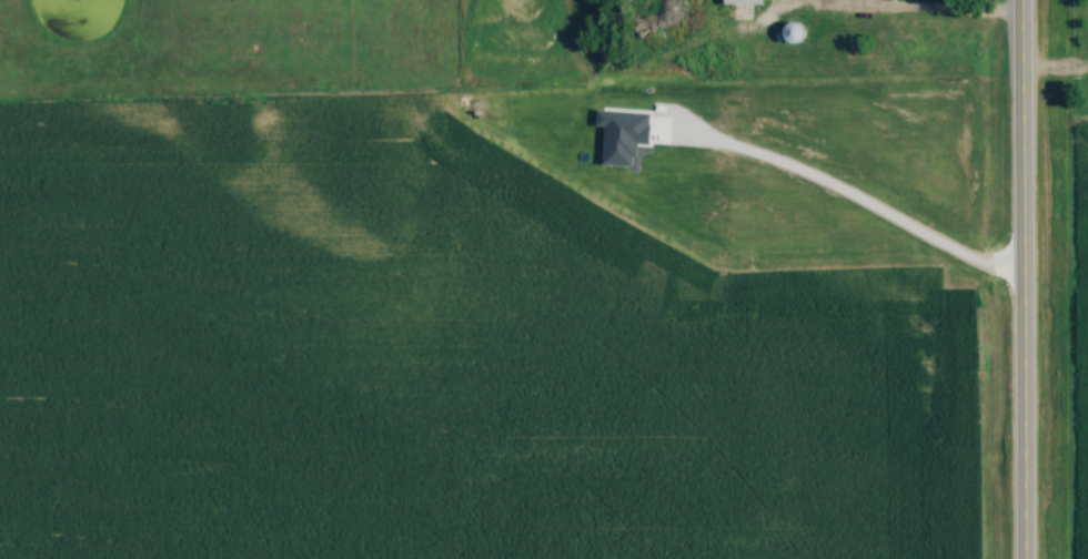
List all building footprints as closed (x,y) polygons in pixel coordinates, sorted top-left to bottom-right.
[(794,44),(806,34),(795,22),(784,33),(794,44)]
